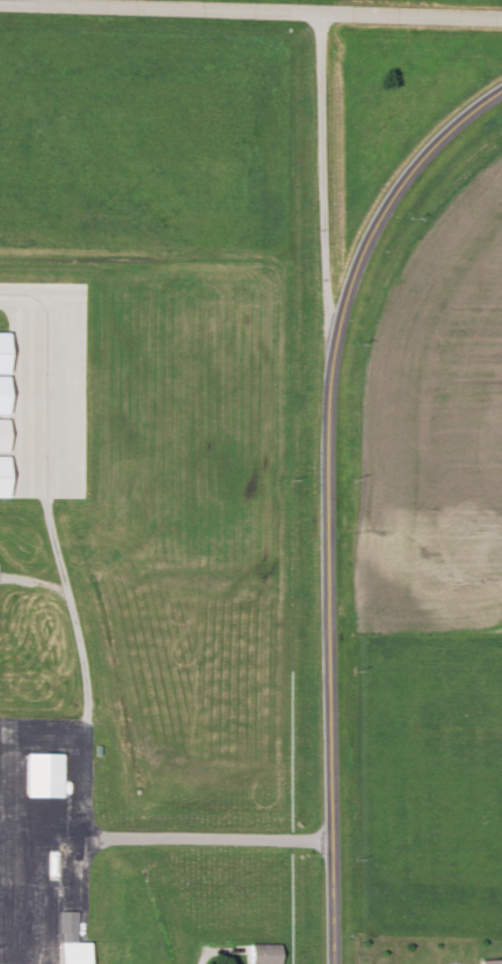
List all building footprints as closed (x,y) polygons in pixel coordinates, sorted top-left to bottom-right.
[(20,754),(59,755),(58,801),(18,800),(20,754)] [(87,945),(87,963),(52,963),(52,944),(87,945)] [(280,949),(280,963),(247,963),(247,949),(280,949)]
